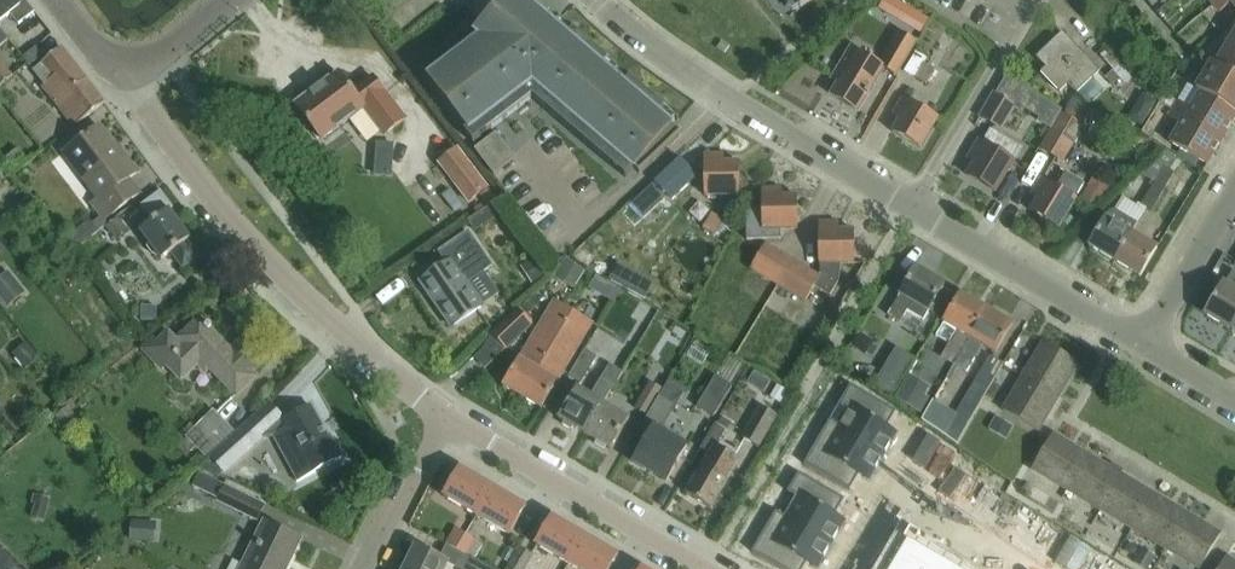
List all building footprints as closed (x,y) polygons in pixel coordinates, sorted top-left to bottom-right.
[(16,0),(0,0),(0,21),(10,13),(18,23),(34,11),(25,0),(23,0),(19,3),(16,0)] [(425,77),(473,141),(532,96),(626,176),(634,167),(638,170),(639,169),(640,170),(667,145),(682,132),(680,131),(679,132),(670,124),(675,118),(677,120),(678,119),(678,118),(630,77),(624,84),(602,66),(608,59),(573,29),(567,36),(555,26),(545,18),(546,17),(540,13),(526,0),(503,0),(503,1),(492,14),(486,20),(481,26),(480,27),(476,32),(477,33),(479,35),(467,44),(473,52),(451,69),(445,61),(425,77)] [(1214,4),(1220,11),(1231,1),(1234,6),(1234,0),(1218,0),(1214,4)] [(930,56),(943,33),(930,26),(917,49),(930,56)] [(896,75),(916,40),(900,30),(880,62),(885,65),(884,68),(896,75)] [(1076,92),(1099,70),(1062,31),(1036,56),(1046,66),(1041,71),(1058,90),(1067,82),(1076,92)] [(1234,33),(1216,64),(1215,64),(1234,76),(1234,34),(1234,33)] [(950,41),(933,57),(946,70),(962,55),(950,41)] [(859,110),(884,68),(885,65),(880,62),(851,45),(832,77),(838,81),(831,94),(859,110)] [(28,64),(42,54),(36,46),(22,56),(28,64)] [(41,83),(56,102),(87,79),(61,46),(42,61),(34,66),(44,80),(41,83)] [(1112,83),(1128,69),(1112,52),(1104,59),(1113,69),(1105,76),(1112,83)] [(12,75),(0,60),(0,85),(12,75)] [(1211,61),(1196,87),(1200,90),(1200,89),(1234,110),(1234,76),(1215,64),(1216,64),(1211,61)] [(926,83),(934,69),(925,63),(916,77),(926,83)] [(353,90),(338,71),(295,103),(322,139),(363,108),(384,135),(405,119),(399,111),(373,75),(353,90)] [(996,92),(995,93),(1015,105),(1014,106),(1021,110),(1023,106),(1031,92),(1005,76),(996,92)] [(87,79),(56,102),(74,125),(85,116),(104,101),(87,79)] [(1234,116),(1234,110),(1200,89),(1200,90),(1190,107),(1178,99),(1173,107),(1223,137),(1234,116)] [(994,92),(980,115),(1001,127),(1014,106),(1015,105),(995,93),(994,92)] [(1146,93),(1139,103),(1151,111),(1157,101),(1146,93)] [(1082,123),(1090,108),(1073,95),(1063,112),(1060,111),(1039,148),(1064,162),(1085,125),(1082,123)] [(921,147),(938,116),(903,96),(893,113),(900,117),(892,131),(921,147)] [(1160,102),(1154,112),(1166,119),(1168,115),(1172,109),(1160,102)] [(1180,123),(1170,141),(1207,164),(1223,137),(1173,107),(1172,109),(1168,115),(1180,123)] [(119,151),(99,125),(79,140),(64,152),(99,198),(92,203),(105,218),(119,207),(139,192),(128,178),(137,171),(121,150),(119,151)] [(494,173),(515,157),(496,131),(474,148),(494,173)] [(1084,148),(1102,156),(1109,141),(1091,133),(1084,148)] [(1002,153),(978,140),(968,157),(975,161),(967,174),(995,190),(1011,163),(1025,171),(1029,164),(1016,156),(1019,151),(1007,144),(1002,153)] [(1164,165),(1175,172),(1183,158),(1164,147),(1139,171),(1155,180),(1164,165)] [(469,202),(486,189),(456,149),(439,162),(469,202)] [(724,161),(724,153),(704,153),(704,193),(740,195),(739,161),(724,161)] [(668,194),(672,198),(697,174),(679,156),(655,180),(668,194)] [(1163,191),(1175,172),(1164,165),(1155,180),(1152,185),(1163,191)] [(1078,193),(1084,181),(1066,171),(1056,187),(1041,178),(1032,193),(1039,197),(1031,210),(1058,226),(1078,193)] [(642,219),(668,194),(655,180),(628,205),(642,219)] [(1152,211),(1152,210),(1163,191),(1152,185),(1141,204),(1152,211)] [(782,195),(781,187),(762,187),(762,208),(746,208),(746,238),(780,238),(779,228),(797,228),(797,219),(797,194),(782,195)] [(173,250),(184,266),(195,258),(196,252),(187,239),(190,237),(169,208),(173,205),(161,189),(139,204),(142,208),(132,216),(150,241),(148,245),(155,255),(159,254),(162,258),(173,250)] [(1089,245),(1114,260),(1131,232),(1137,222),(1114,208),(1109,210),(1089,245)] [(714,235),(723,220),(711,213),(702,228),(714,235)] [(117,239),(128,229),(117,216),(105,226),(117,239)] [(75,249),(98,230),(89,219),(65,237),(75,249)] [(854,264),(854,262),(854,229),(838,228),(839,221),(819,221),(819,245),(819,262),(820,262),(820,275),(793,258),(780,284),(804,299),(813,284),(830,294),(838,281),(839,264),(854,264)] [(421,281),(452,326),(482,305),(467,283),(493,265),(468,228),(463,232),(464,234),(439,251),(448,263),(421,281)] [(1140,275),(1157,247),(1131,232),(1114,260),(1140,275)] [(780,284),(793,258),(765,241),(750,266),(780,284)] [(418,270),(438,254),(432,246),(411,262),(418,270)] [(618,263),(609,280),(642,298),(651,282),(618,263)] [(900,293),(888,314),(900,321),(907,309),(923,319),(929,309),(939,315),(951,293),(942,287),(945,283),(915,266),(900,293)] [(1234,327),(1234,288),(1224,281),(1204,313),(1233,330),(1234,327)] [(943,322),(936,335),(948,342),(941,355),(954,363),(962,350),(987,308),(961,293),(949,313),(943,322)] [(541,407),(553,386),(592,322),(554,300),(504,385),(541,407)] [(140,321),(155,321),(155,305),(140,305),(140,321)] [(505,348),(532,323),(517,308),(491,333),(505,348)] [(995,352),(1012,323),(987,308),(962,350),(954,363),(955,363),(966,370),(982,343),(995,352)] [(207,326),(199,318),(185,332),(190,337),(181,346),(168,332),(158,341),(155,338),(144,349),(162,367),(166,363),(180,377),(195,362),(204,371),(208,367),(235,393),(236,392),(237,392),(255,375),(251,371),(266,356),(246,335),(230,350),(209,328),(212,326),(209,323),(207,326)] [(1079,362),(1043,341),(1023,375),(1058,396),(1059,395),(1058,395),(1069,377),(1066,376),(1074,361),(1078,363),(1079,362)] [(581,383),(597,355),(585,348),(568,376),(581,383)] [(944,432),(958,440),(1003,363),(989,355),(944,432)] [(681,399),(696,366),(680,359),(665,393),(681,399)] [(603,404),(623,371),(609,363),(589,395),(576,387),(558,417),(562,419),(560,423),(570,429),(572,425),(585,433),(603,403),(603,404)] [(715,375),(697,405),(713,415),(732,385),(715,375)] [(1058,396),(1023,375),(1003,409),(1038,430),(1039,429),(1039,428),(1049,411),(1046,409),(1055,394),(1058,397),(1058,396)] [(646,414),(655,399),(662,388),(650,381),(635,407),(646,414)] [(850,406),(836,429),(883,456),(897,433),(887,427),(896,411),(850,384),(841,400),(850,406)] [(666,481),(679,458),(688,444),(661,428),(675,404),(659,395),(637,433),(646,438),(633,461),(666,481)] [(284,419),(278,415),(279,413),(268,403),(212,459),(227,474),(262,438),(271,436),(296,480),(311,471),(340,456),(330,438),(328,439),(309,405),(284,419)] [(603,404),(603,403),(585,433),(597,440),(595,443),(605,449),(607,446),(611,448),(624,427),(628,418),(603,404)] [(758,445),(776,414),(760,404),(742,437),(758,445)] [(208,459),(234,432),(214,411),(187,438),(208,459)] [(711,507),(728,478),(726,477),(738,458),(716,445),(726,429),(715,422),(700,447),(710,452),(686,492),(711,507)] [(813,447),(803,463),(849,490),(859,474),(869,480),(883,456),(836,429),(823,453),(813,447)] [(1067,445),(1052,437),(1054,433),(1053,433),(1031,470),(1065,490),(1087,452),(1086,452),(1086,453),(1068,442),(1067,445)] [(799,455),(787,447),(782,456),(794,463),(799,455)] [(1100,465),(1086,457),(1088,453),(1087,452),(1065,490),(1098,509),(1118,476),(1119,476),(1123,469),(1111,462),(1108,466),(1102,462),(1100,465)] [(936,490),(946,466),(931,460),(921,483),(936,490)] [(476,515),(493,486),(461,467),(444,496),(466,509),(476,515)] [(798,494),(784,517),(831,545),(845,521),(835,515),(844,499),(798,472),(789,488),(798,494)] [(1133,485),(1119,476),(1118,476),(1098,509),(1132,529),(1154,492),(1153,492),(1135,482),(1133,485)] [(257,518),(264,504),(225,485),(218,499),(257,518)] [(509,534),(514,525),(526,505),(493,486),(476,515),(509,534)] [(1166,505),(1152,496),(1154,493),(1154,492),(1132,529),(1165,549),(1185,516),(1188,512),(1186,512),(1168,502),(1166,505)] [(44,520),(50,498),(33,493),(31,502),(35,503),(31,517),(44,520)] [(568,563),(586,534),(553,515),(541,536),(536,544),(568,563)] [(1185,516),(1165,549),(1199,568),(1208,553),(1221,532),(1219,531),(1219,532),(1201,521),(1200,524),(1185,516)] [(751,551),(781,568),(803,568),(807,562),(817,568),(831,545),(784,517),(771,541),(761,535),(751,551)] [(300,538),(265,520),(240,568),(285,568),(286,565),(285,565),(289,557),(290,557),(300,538)] [(458,550),(468,534),(456,527),(446,543),(458,550)] [(895,568),(954,568),(923,551),(931,537),(919,529),(895,568)] [(474,558),(483,544),(468,534),(458,550),(470,558),(471,557),(474,558)] [(618,553),(586,534),(568,563),(578,568),(608,568),(618,553)] [(448,561),(436,556),(415,545),(403,568),(444,568),(448,561)] [(533,553),(520,546),(507,568),(524,568),(533,553)] [(1155,555),(1141,547),(1133,561),(1147,568),(1155,555)] [(0,548),(0,568),(22,568),(0,548)] [(1226,560),(1228,556),(1227,555),(1218,568),(1234,568),(1234,565),(1226,560)] [(474,558),(471,557),(470,558),(465,568),(496,568),(474,558)]
